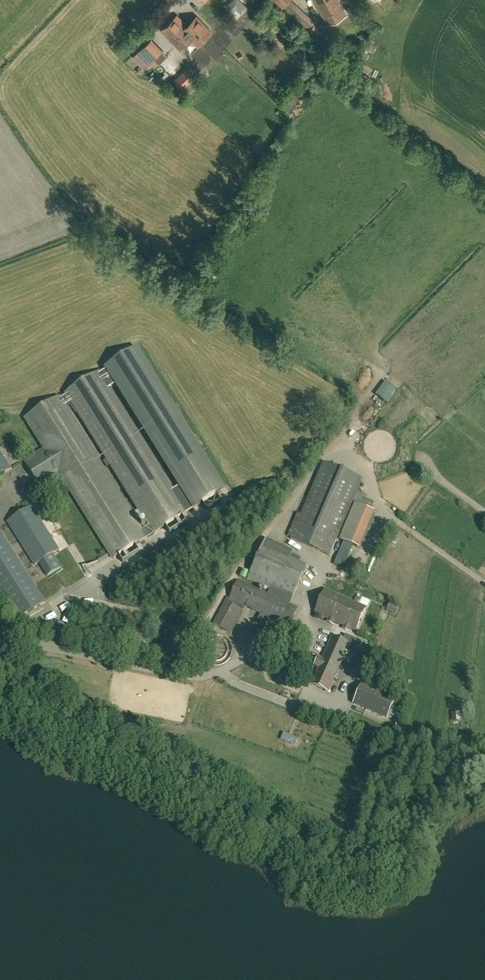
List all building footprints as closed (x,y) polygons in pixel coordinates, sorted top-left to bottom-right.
[(283,8),(307,30),(315,22),(292,0),(268,0),(280,11),(283,8)] [(346,15),(338,0),(315,0),(328,25),(346,15)] [(219,18),(225,25),(230,20),(225,13),(219,18)] [(198,45),(212,32),(197,16),(187,26),(177,15),(161,30),(180,50),(192,39),(198,45)] [(150,41),(140,50),(156,66),(166,56),(150,41)] [(99,372),(66,393),(67,395),(60,399),(59,397),(26,418),(45,449),(24,461),(41,488),(61,475),(115,558),(226,489),(137,348),(105,368),(106,370),(100,374),(99,372)] [(369,415),(358,428),(367,436),(378,423),(369,415)] [(362,436),(354,442),(358,447),(366,441),(362,436)] [(8,461),(0,449),(0,476),(12,469),(11,467),(13,465),(10,460),(8,461)] [(323,463),(312,489),(291,539),(329,556),(351,505),(362,479),(323,463)] [(350,551),(353,544),(360,547),(375,511),(355,502),(339,539),(344,540),(341,547),(350,551)] [(62,567),(54,554),(60,549),(32,506),(7,521),(35,565),(39,563),(47,576),(62,567)] [(45,602),(0,530),(0,590),(18,619),(45,602)] [(248,579),(278,593),(292,599),(307,566),(299,562),(301,559),(292,555),(294,551),(266,539),(248,579)] [(342,549),(340,552),(335,565),(344,569),(349,555),(350,553),(342,549)] [(230,599),(227,597),(213,624),(231,634),(246,606),(291,626),(299,608),(238,582),(230,599)] [(335,622),(347,598),(325,589),(315,612),(335,622)] [(367,607),(347,598),(335,622),(356,631),(367,607)] [(395,616),(399,607),(399,606),(390,602),(386,612),(395,616)] [(343,641),(332,636),(316,671),(318,672),(315,679),(313,678),(311,684),(329,692),(344,658),(342,657),(345,651),(347,651),(350,644),(359,648),(362,642),(346,635),(343,641)] [(354,703),(387,717),(395,699),(362,684),(354,703)] [(299,746),(302,739),(288,733),(285,740),(299,746)]
